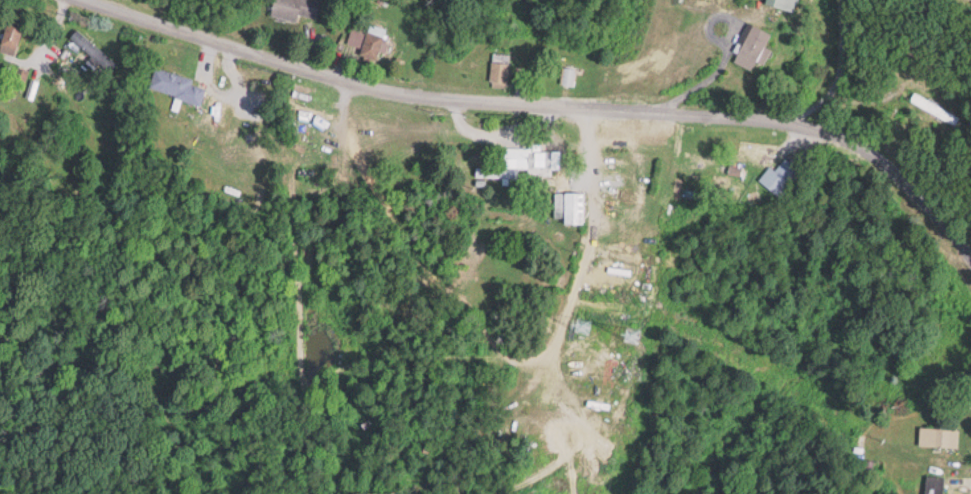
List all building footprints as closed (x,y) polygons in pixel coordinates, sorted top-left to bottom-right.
[(321,0),(275,0),(271,17),(297,23),(299,16),(317,20),(321,0)] [(766,5),(794,13),(798,0),(767,0),(766,5)] [(14,55),(26,22),(10,16),(0,47),(0,51),(14,55)] [(772,35),(750,23),(731,60),(753,72),(758,62),(764,65),(771,51),(765,47),(772,35)] [(345,53),(376,62),(384,36),(353,27),(345,53)] [(95,68),(100,62),(108,69),(115,62),(78,28),(70,37),(91,56),(87,60),(95,68)] [(510,54),(492,54),(492,88),(510,88),(510,54)] [(206,88),(192,84),(194,79),(156,67),(149,88),(201,105),(206,88)] [(577,69),(563,68),(561,86),(575,87),(577,69)] [(960,120),(917,91),(911,99),(954,128),(960,120)] [(553,175),(553,168),(561,168),(561,150),(529,150),(529,175),(553,175)] [(801,172),(786,158),(763,183),(779,197),(801,172)] [(476,177),(517,178),(517,168),(476,167),(476,177)] [(585,215),(585,192),(556,192),(556,215),(585,215)] [(920,447),(959,448),(960,428),(921,427),(920,447)] [(945,476),(926,476),(926,493),(945,493),(945,476)]
